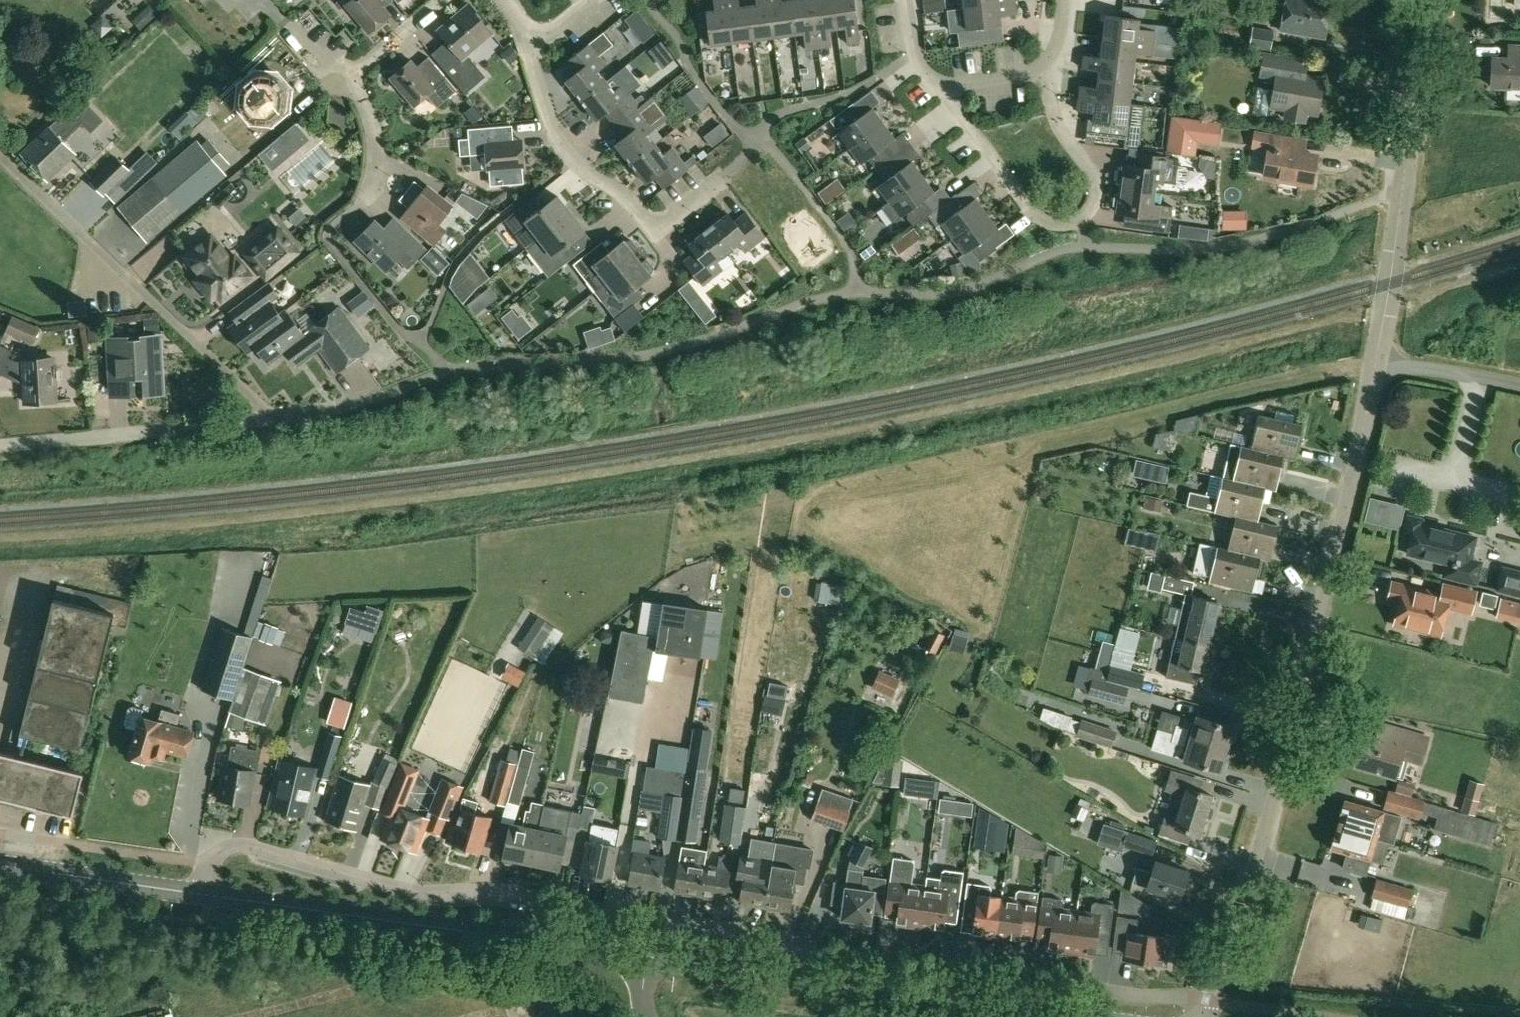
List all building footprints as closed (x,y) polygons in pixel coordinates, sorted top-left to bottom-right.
[(345,5),(368,33),(388,16),(382,10),(386,7),(392,1),(394,0),(350,0),(345,5)] [(731,41),(725,0),(713,0),(714,9),(705,10),(709,44),(731,41)] [(731,41),(752,38),(747,4),(739,5),(738,0),(725,0),(731,41)] [(747,4),(752,38),(772,36),(768,0),(756,0),(756,3),(747,4)] [(772,36),(793,33),(789,0),(781,0),(780,0),(768,0),(772,36)] [(804,49),(817,47),(811,0),(789,0),(793,33),(802,32),(804,49)] [(817,47),(830,46),(828,28),(836,27),(833,0),(811,0),(817,47)] [(836,27),(844,26),(846,43),(859,42),(853,0),(833,0),(836,27)] [(966,29),(1001,24),(1000,16),(1016,14),(1014,0),(964,8),(966,29)] [(1159,7),(1169,9),(1170,0),(1160,0),(1159,7)] [(1332,0),(1287,0),(1282,31),(1325,38),(1332,0)] [(140,28),(152,18),(158,13),(150,4),(133,19),(140,28)] [(467,55),(491,35),(467,5),(444,25),(445,27),(438,33),(445,41),(431,53),(465,94),(485,77),(467,55)] [(625,17),(635,30),(647,21),(637,8),(625,17)] [(1106,15),(1104,37),(1155,42),(1157,30),(1140,28),(1141,20),(1106,15)] [(1271,51),(1274,30),(1253,26),(1249,47),(1271,51)] [(614,44),(604,32),(565,62),(574,73),(566,80),(581,100),(606,80),(598,70),(606,63),(600,55),(614,44)] [(1104,37),(1101,58),(1135,61),(1136,53),(1154,55),(1155,42),(1104,37)] [(666,51),(659,42),(646,52),(653,61),(666,51)] [(512,45),(501,54),(509,63),(519,54),(512,45)] [(1270,104),(1272,105),(1289,108),(1287,119),(1306,122),(1308,112),(1319,114),(1325,78),(1299,74),(1301,60),(1265,54),(1261,75),(1277,78),(1275,90),(1273,90),(1273,88),(1259,86),(1255,112),(1269,114),(1270,104)] [(437,108),(457,90),(428,56),(412,70),(407,64),(391,78),(414,105),(426,95),(437,108)] [(1099,70),(1098,79),(1133,82),(1135,61),(1101,58),(1085,56),(1084,68),(1099,70)] [(1492,58),(1490,86),(1519,88),(1519,60),(1492,58)] [(273,111),(279,106),(282,88),(273,76),(256,75),(247,84),(246,98),(255,109),(273,111)] [(1081,86),(1080,99),(1130,103),(1133,82),(1098,79),(1097,88),(1081,86)] [(604,112),(614,125),(640,104),(623,83),(613,90),(606,80),(581,100),(596,119),(604,112)] [(790,88),(792,101),(809,99),(807,85),(790,88)] [(708,101),(696,86),(679,98),(691,114),(708,101)] [(1134,134),(1128,125),(1130,103),(1080,99),(1078,111),(1095,113),(1094,121),(1089,121),(1088,136),(1133,141),(1134,134)] [(473,103),(464,111),(473,121),(482,114),(473,103)] [(882,123),(872,108),(861,113),(852,103),(830,119),(837,128),(845,125),(846,126),(832,135),(844,151),(882,123)] [(104,119),(90,104),(77,117),(69,109),(50,127),(49,126),(20,153),(46,180),(75,153),(63,140),(82,122),(91,132),(104,119)] [(616,144),(631,163),(655,144),(648,134),(657,126),(640,104),(614,125),(624,137),(616,144)] [(1198,123),(1174,119),(1170,151),(1193,154),(1198,123)] [(260,153),(273,169),(310,138),(297,122),(260,153)] [(880,165),(892,157),(883,146),(894,139),(882,123),(844,151),(855,167),(872,154),(880,165)] [(459,139),(461,156),(487,154),(488,170),(490,170),(491,185),(522,183),(521,168),(523,168),(521,137),(512,138),(511,126),(467,129),(468,138),(459,139)] [(1313,184),(1318,156),(1304,153),(1307,141),(1257,132),(1255,146),(1271,149),(1266,176),(1313,184)] [(805,137),(797,143),(803,151),(811,145),(805,137)] [(119,207),(148,241),(227,174),(198,140),(119,207)] [(663,153),(655,144),(631,163),(646,182),(655,175),(664,187),(689,168),(684,162),(672,146),(663,153)] [(90,181),(105,196),(132,170),(116,155),(90,181)] [(1189,169),(1186,166),(1180,165),(1181,159),(1154,155),(1152,168),(1125,165),(1125,168),(1121,171),(1119,183),(1122,187),(1156,192),(1158,181),(1183,185),(1187,183),(1189,169)] [(901,169),(892,157),(880,165),(889,177),(877,186),(888,201),(922,177),(911,162),(901,169)] [(909,213),(908,216),(913,224),(955,194),(954,193),(937,205),(930,195),(933,193),(922,177),(888,202),(888,201),(877,209),(888,225),(908,211),(909,213)] [(410,207),(402,217),(437,246),(449,232),(438,223),(452,206),(428,186),(424,190),(414,183),(401,199),(410,207)] [(834,196),(826,185),(818,191),(826,202),(834,196)] [(1154,204),(1156,192),(1122,187),(1121,190),(1117,193),(1115,205),(1118,209),(1118,212),(1145,216),(1143,229),(1170,233),(1174,207),(1154,204)] [(462,191),(456,199),(464,206),(471,195),(462,191)] [(936,226),(947,241),(985,213),(975,198),(965,205),(955,194),(913,224),(914,225),(929,214),(937,226),(936,226)] [(539,238),(538,238),(570,212),(557,196),(540,209),(531,198),(504,219),(516,234),(527,247),(539,238)] [(1245,210),(1222,210),(1222,228),(1245,228),(1245,210)] [(727,213),(708,227),(727,252),(739,243),(746,252),(766,236),(746,211),(733,221),(727,213)] [(527,247),(525,248),(548,277),(575,256),(567,244),(584,231),(570,212),(538,238),(539,238),(527,247)] [(857,223),(849,212),(839,220),(846,230),(857,223)] [(971,248),(980,260),(996,249),(986,237),(997,230),(985,213),(947,241),(958,257),(971,248)] [(407,268),(424,251),(409,236),(399,246),(375,221),(356,240),(387,270),(398,259),(407,268)] [(717,261),(727,252),(708,227),(689,243),(695,251),(683,260),(703,286),(724,270),(717,261)] [(211,236),(187,257),(202,275),(200,277),(223,300),(248,279),(244,275),(256,265),(266,278),(297,252),(278,228),(247,255),(252,260),(244,267),(238,260),(230,259),(211,236)] [(892,242),(900,252),(913,243),(905,233),(892,242)] [(633,252),(638,248),(632,240),(625,241),(624,240),(599,259),(592,250),(573,264),(587,281),(599,272),(607,282),(638,258),(633,252)] [(872,243),(862,250),(866,257),(877,249),(872,243)] [(433,246),(421,259),(438,275),(450,262),(433,246)] [(474,259),(469,252),(459,263),(459,265),(452,277),(449,286),(463,304),(476,288),(480,285),(465,266),(474,259)] [(651,275),(650,274),(653,268),(646,259),(642,263),(638,258),(607,282),(614,291),(602,301),(615,318),(634,304),(627,294),(651,275)] [(952,263),(955,276),(966,274),(963,261),(952,263)] [(248,354),(256,348),(259,347),(254,340),(282,320),(278,314),(280,313),(270,300),(278,294),(273,287),(285,277),(282,273),(270,283),(269,283),(245,301),(252,310),(228,328),(248,354)] [(711,299),(703,290),(694,297),(701,307),(711,299)] [(487,303),(479,292),(466,302),(475,312),(487,303)] [(629,337),(654,318),(643,303),(618,322),(629,337)] [(337,373),(370,347),(339,307),(302,333),(285,309),(280,313),(278,314),(282,320),(254,340),(259,347),(256,348),(268,363),(286,349),(295,361),(301,357),(304,360),(316,351),(315,350),(318,348),(337,373)] [(518,315),(512,307),(502,316),(507,323),(518,315)] [(32,344),(40,327),(13,315),(5,332),(32,344)] [(602,330),(606,342),(615,339),(612,327),(602,330)] [(160,336),(110,339),(112,377),(127,376),(128,389),(162,388),(160,336)] [(56,398),(54,357),(16,359),(8,355),(11,348),(0,343),(0,374),(5,364),(17,370),(23,369),(24,400),(56,398)] [(1261,415),(1254,449),(1284,456),(1295,459),(1302,424),(1261,415)] [(1277,490),(1284,456),(1254,449),(1230,444),(1222,478),(1266,488),(1277,490)] [(1167,465),(1136,458),(1133,473),(1164,480),(1167,465)] [(1187,505),(1214,511),(1237,516),(1259,521),(1266,488),(1222,478),(1211,475),(1206,495),(1190,491),(1187,505)] [(1162,499),(1151,496),(1148,508),(1159,510),(1162,499)] [(1271,559),(1279,526),(1279,525),(1259,521),(1237,516),(1230,550),(1229,550),(1271,559)] [(1451,565),(1448,577),(1475,584),(1480,567),(1469,565),(1476,537),(1421,524),(1422,520),(1408,516),(1403,535),(1415,538),(1411,555),(1451,565)] [(1370,526),(1368,549),(1399,552),(1402,529),(1370,526)] [(1201,543),(1194,572),(1211,576),(1210,582),(1253,591),(1261,558),(1271,560),(1271,559),(1229,550),(1230,550),(1218,547),(1201,543)] [(264,557),(257,590),(278,595),(285,562),(264,557)] [(1519,595),(1519,572),(1503,568),(1497,589),(1519,595)] [(842,586),(844,575),(823,571),(821,582),(842,586)] [(1185,639),(1209,645),(1215,619),(1213,618),(1217,600),(1191,595),(1194,581),(1165,574),(1161,588),(1185,594),(1175,637),(1185,639)] [(821,582),(818,602),(839,605),(842,586),(821,582)] [(1394,624),(1427,632),(1441,635),(1448,606),(1471,612),(1476,593),(1443,585),(1440,598),(1424,594),(1425,591),(1392,582),(1388,598),(1400,601),(1394,624)] [(53,598),(19,734),(80,749),(112,624),(126,627),(132,603),(58,585),(55,598),(53,598)] [(1497,616),(1519,622),(1519,603),(1501,599),(1497,616)] [(708,608),(663,602),(655,651),(701,658),(708,608)] [(346,624),(375,634),(383,610),(368,605),(365,612),(351,607),(346,624)] [(554,625),(538,615),(518,646),(534,656),(554,625)] [(221,627),(201,689),(233,698),(244,666),(253,637),(221,627)] [(284,630),(274,627),(270,638),(280,642),(284,630)] [(945,635),(935,629),(925,647),(936,653),(945,635)] [(612,644),(614,633),(602,630),(600,642),(612,644)] [(643,703),(656,637),(622,630),(609,696),(643,703)] [(968,638),(953,634),(950,645),(965,649),(968,638)] [(1166,675),(1196,682),(1199,671),(1203,671),(1209,645),(1185,639),(1175,637),(1166,675)] [(1110,666),(1129,672),(1134,652),(1115,647),(1110,666)] [(526,671),(508,661),(500,676),(518,686),(526,671)] [(233,698),(229,710),(266,723),(282,680),(244,666),(233,698)] [(1108,672),(1106,681),(1129,687),(1140,690),(1143,676),(1129,672),(1110,666),(1108,672)] [(1091,667),(1085,688),(1089,690),(1088,694),(1124,704),(1129,687),(1106,681),(1108,672),(1091,667)] [(900,679),(879,669),(871,688),(892,697),(900,679)] [(996,679),(987,674),(983,681),(992,686),(996,679)] [(779,699),(766,696),(763,711),(776,714),(779,699)] [(310,697),(303,724),(321,729),(328,702),(310,697)] [(339,699),(331,724),(345,728),(353,703),(339,699)] [(167,749),(186,754),(192,733),(176,728),(180,717),(161,712),(158,722),(142,718),(145,709),(132,706),(128,708),(124,723),(126,727),(139,731),(132,755),(135,756),(134,760),(146,763),(147,759),(151,761),(152,758),(163,761),(167,749)] [(1071,714),(1056,709),(1052,723),(1067,728),(1071,714)] [(1174,733),(1227,749),(1229,742),(1233,742),(1236,732),(1233,728),(1234,727),(1198,717),(1196,724),(1190,722),(1188,728),(1177,725),(1174,733)] [(1112,748),(1117,730),(1081,719),(1076,736),(1112,748)] [(1360,754),(1357,766),(1395,777),(1395,776),(1403,779),(1408,759),(1420,763),(1428,737),(1399,729),(1395,728),(1380,723),(1375,738),(1364,735),(1359,754),(1360,754)] [(342,736),(329,732),(321,758),(334,761),(342,736)] [(1225,755),(1227,749),(1174,733),(1171,742),(1182,745),(1180,752),(1186,753),(1184,761),(1220,772),(1221,769),(1226,768),(1228,759),(1225,755)] [(692,740),(688,765),(689,765),(707,767),(711,743),(692,740)] [(224,765),(218,798),(249,803),(254,771),(257,750),(232,745),(229,766),(224,765)] [(514,824),(534,751),(522,748),(502,822),(514,824)] [(903,757),(889,750),(874,779),(898,782),(903,757)] [(84,773),(0,752),(0,798),(73,816),(84,773)] [(592,771),(604,773),(608,758),(595,755),(592,771)] [(387,787),(397,764),(383,758),(373,781),(387,787)] [(489,801),(506,806),(518,763),(501,758),(489,801)] [(307,816),(318,769),(279,760),(268,807),(307,816)] [(707,767),(689,765),(679,809),(701,814),(707,767)] [(685,772),(649,767),(645,791),(665,794),(681,796),(682,796),(685,772)] [(1184,795),(1177,818),(1166,814),(1160,834),(1187,843),(1191,832),(1200,835),(1212,796),(1193,790),(1196,780),(1171,772),(1166,789),(1184,795)] [(337,776),(323,821),(355,831),(363,803),(369,785),(339,776),(337,776)] [(904,794),(919,796),(922,779),(906,777),(904,794)] [(389,814),(379,838),(416,852),(429,820),(402,810),(412,786),(394,779),(381,811),(389,814)] [(440,779),(428,810),(445,817),(449,818),(461,787),(440,779)] [(853,803),(854,798),(844,794),(827,789),(822,787),(819,799),(811,820),(843,831),(851,811),(850,810),(853,803)] [(1420,819),(1425,800),(1388,790),(1383,808),(1420,819)] [(665,794),(659,835),(675,838),(681,796),(665,794)] [(1466,795),(1462,811),(1476,813),(1479,798),(1466,795)] [(447,841),(452,842),(451,844),(455,845),(454,848),(465,851),(466,848),(481,852),(491,818),(475,813),(479,802),(463,797),(460,809),(461,809),(456,826),(451,824),(447,841)] [(1084,820),(1089,809),(1088,809),(1091,803),(1081,798),(1079,804),(1077,804),(1072,814),(1084,820)] [(1337,829),(1388,843),(1390,834),(1378,830),(1384,811),(1345,800),(1337,829)] [(521,865),(522,862),(531,864),(538,830),(544,803),(532,801),(531,810),(526,809),(523,827),(511,824),(504,858),(506,858),(505,862),(507,865),(518,867),(521,865)] [(971,815),(972,802),(962,801),(961,814),(971,815)] [(741,844),(746,807),(725,804),(720,841),(741,844)] [(611,880),(618,846),(589,840),(591,828),(596,808),(584,805),(580,826),(572,866),(583,869),(582,874),(611,880)] [(1434,829),(1490,845),(1496,822),(1441,806),(1434,829)] [(977,833),(997,836),(999,821),(979,818),(977,833)] [(561,864),(572,866),(580,826),(568,823),(565,835),(538,830),(531,864),(560,869),(561,864)] [(1383,860),(1388,843),(1337,829),(1331,848),(1347,853),(1343,867),(1351,870),(1350,871),(1352,874),(1360,876),(1363,875),(1363,874),(1365,874),(1371,856),(1383,860)] [(1122,845),(1153,855),(1158,839),(1127,830),(1122,845)] [(749,905),(765,908),(770,876),(773,858),(776,842),(776,841),(752,837),(749,856),(741,854),(738,870),(746,871),(740,902),(749,905)] [(648,841),(638,840),(636,854),(635,854),(631,879),(644,881),(644,886),(660,889),(664,858),(645,855),(648,841)] [(863,867),(873,847),(859,840),(849,860),(863,867)] [(790,910),(795,881),(804,883),(807,866),(810,867),(813,849),(794,846),(793,850),(776,847),(777,842),(776,842),(773,858),(770,876),(765,908),(782,910),(782,908),(790,910)] [(682,894),(700,897),(705,865),(692,863),(694,852),(681,850),(675,891),(683,892),(682,894)] [(1061,873),(1063,856),(1049,854),(1047,871),(1061,873)] [(700,897),(702,897),(716,900),(717,898),(724,899),(730,858),(720,857),(718,867),(705,865),(700,897)] [(898,925),(921,928),(926,887),(913,885),(915,866),(912,861),(894,859),(887,917),(899,919),(898,925)] [(1147,889),(1179,899),(1182,889),(1186,891),(1188,889),(1191,880),(1190,878),(1186,876),(1188,872),(1155,862),(1152,873),(1136,869),(1132,884),(1147,889)] [(867,925),(867,922),(871,922),(873,912),(883,914),(886,893),(876,891),(862,889),(865,872),(850,870),(848,882),(835,880),(832,903),(845,905),(843,918),(855,920),(854,923),(867,925)] [(927,876),(926,887),(921,928),(943,931),(945,922),(958,924),(964,873),(945,870),(941,873),(941,878),(927,876)] [(1376,878),(1371,897),(1408,908),(1413,889),(1376,878)] [(975,934),(996,937),(1001,897),(991,896),(992,890),(988,887),(969,884),(963,925),(976,927),(975,934)] [(1035,926),(1039,892),(1019,890),(1016,892),(1015,899),(1001,897),(996,937),(1019,940),(1021,924),(1035,926)] [(1051,949),(1073,952),(1078,912),(1064,910),(1065,903),(1062,899),(1044,898),(1039,942),(1051,943),(1051,949)] [(1111,940),(1115,906),(1094,903),(1092,906),(1091,913),(1078,912),(1073,952),(1096,955),(1098,938),(1111,940)] [(1165,964),(1169,938),(1138,934),(1139,920),(1119,918),(1115,948),(1127,950),(1126,959),(1165,964)]
